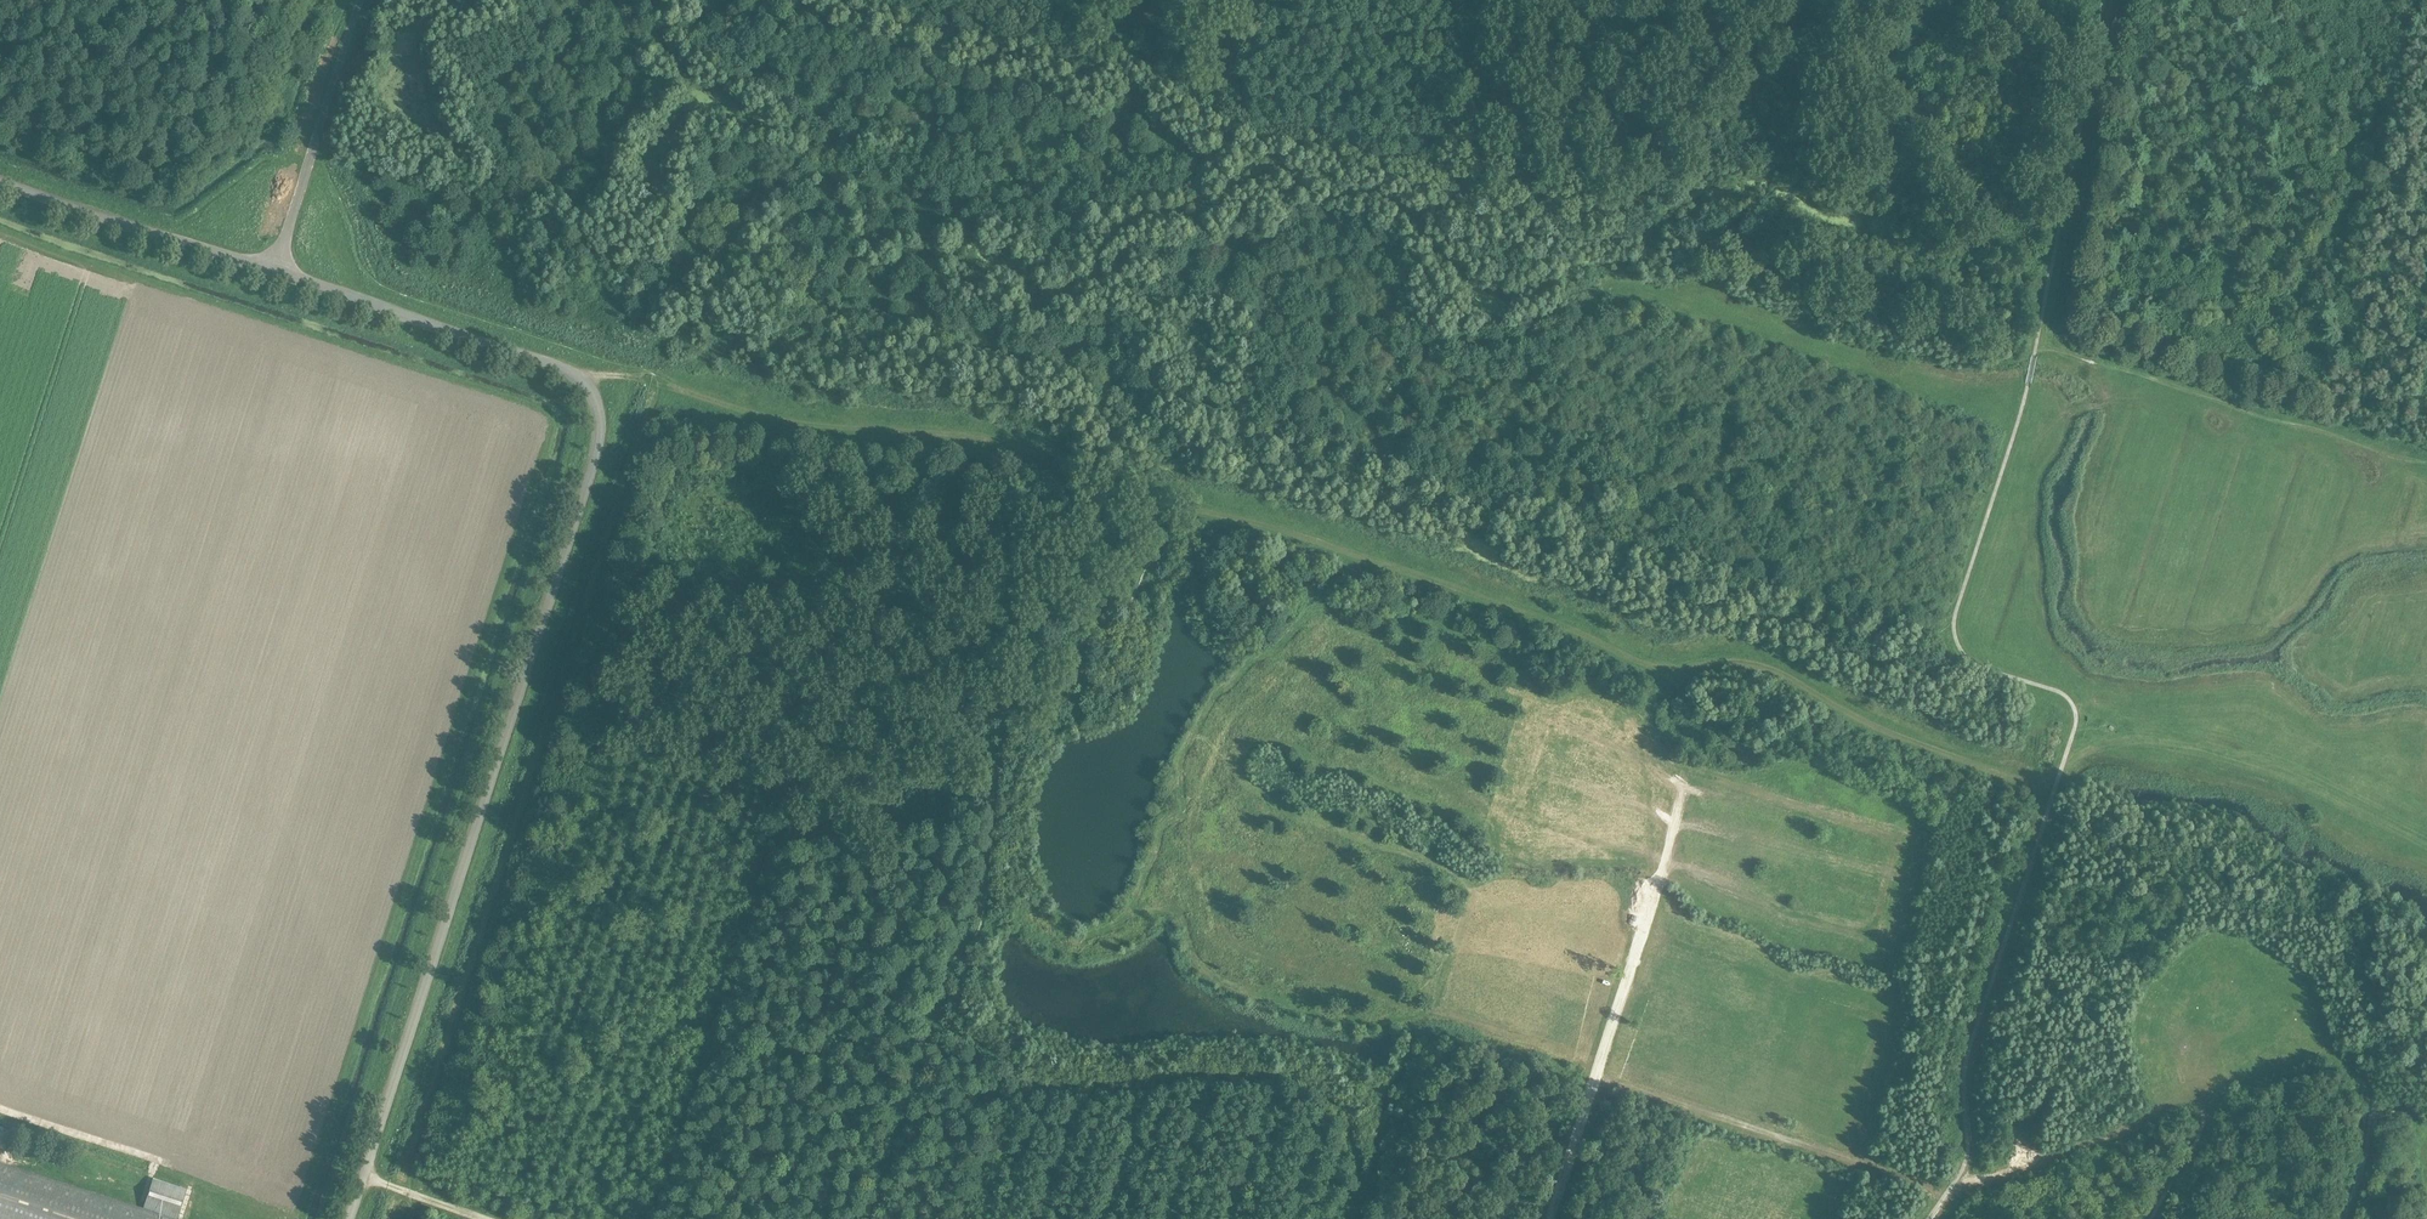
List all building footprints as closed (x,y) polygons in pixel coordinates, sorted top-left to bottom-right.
[(643,24),(633,25),(634,34),(644,33),(643,24)] [(170,1218),(178,1187),(157,1183),(148,1177),(145,1187),(161,1196),(140,1191),(137,1201),(0,1169),(0,1218),(58,1218),(59,1217),(69,1218),(172,1218),(170,1218)]
